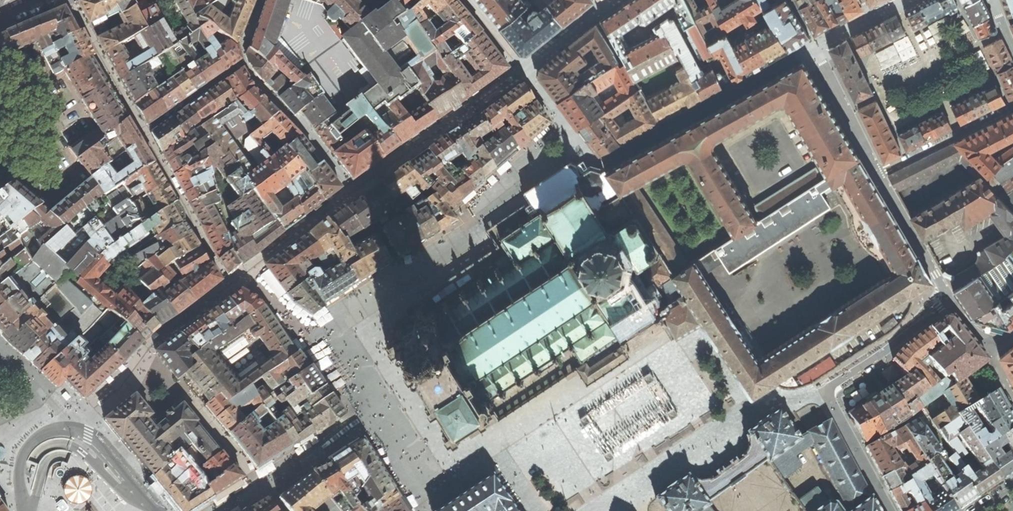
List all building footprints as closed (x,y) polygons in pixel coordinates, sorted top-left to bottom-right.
[(105,54),(120,45),(133,38),(146,31),(135,9),(120,17),(125,27),(109,35),(102,22),(107,19),(108,20),(119,14),(115,6),(126,0),(84,0),(79,3),(89,24),(98,40),(105,54)] [(132,0),(126,0),(115,6),(119,14),(120,17),(135,9),(137,8),(134,4),(132,0)] [(175,1),(188,25),(177,33),(178,35),(176,37),(179,43),(199,30),(203,27),(208,24),(195,16),(187,2),(185,3),(183,0),(177,0),(175,1)] [(218,0),(183,0),(185,3),(187,2),(195,16),(218,0)] [(195,16),(208,24),(218,32),(229,40),(237,46),(250,13),(255,0),(218,0),(195,16)] [(280,97),(304,78),(270,47),(273,44),(288,0),(266,0),(249,49),(256,55),(257,54),(275,72),(276,72),(279,74),(284,79),(286,84),(276,93),(277,95),(280,97)] [(331,10),(327,14),(327,18),(331,22),(335,22),(338,19),(340,20),(341,20),(352,32),(359,26),(394,1),(393,0),(391,0),(371,16),(364,9),(355,0),(321,0),(331,10)] [(394,1),(404,15),(405,16),(410,11),(405,4),(410,0),(393,0),(394,1)] [(423,0),(422,0),(418,4),(410,11),(405,16),(394,23),(397,27),(397,28),(401,33),(415,23),(419,28),(427,23),(420,12),(427,5),(436,16),(454,2),(453,0),(423,0)] [(526,5),(522,0),(478,0),(486,10),(500,27),(519,11),(526,5)] [(521,53),(527,54),(545,39),(563,25),(547,5),(544,0),(534,0),(542,9),(538,12),(537,11),(533,10),(529,13),(528,18),(529,19),(526,21),(519,11),(500,27),(506,35),(521,53)] [(593,0),(553,0),(547,5),(563,25),(577,13),(593,0)] [(679,57),(662,27),(670,22),(668,18),(660,24),(654,27),(658,34),(629,49),(625,51),(620,40),(623,38),(621,33),(639,20),(640,22),(644,23),(673,3),(677,9),(675,10),(679,16),(686,27),(687,26),(696,20),(685,0),(630,0),(601,21),(615,47),(619,54),(620,54),(625,63),(634,81),(679,57)] [(696,20),(708,44),(725,34),(723,31),(709,4),(697,9),(692,0),(685,0),(696,20)] [(709,4),(723,31),(743,19),(747,25),(754,20),(751,14),(761,8),(757,0),(735,0),(721,8),(717,0),(707,0),(709,4)] [(810,38),(785,0),(757,0),(761,8),(763,11),(763,12),(768,21),(771,26),(787,51),(788,53),(800,45),(810,38)] [(831,26),(816,0),(813,0),(801,6),(816,35),(825,30),(831,26)] [(840,22),(829,5),(828,2),(827,0),(816,0),(831,26),(836,24),(840,22)] [(848,17),(839,0),(827,0),(828,2),(832,0),(833,3),(829,5),(840,22),(844,19),(848,17)] [(858,0),(839,0),(848,17),(855,14),(863,9),(858,0)] [(918,5),(926,22),(935,17),(945,13),(938,0),(927,0),(918,5)] [(945,13),(951,9),(957,6),(954,0),(938,0),(945,13)] [(982,0),(976,0),(963,6),(973,25),(990,16),(986,7),(982,0)] [(1007,16),(1012,14),(1012,0),(1001,0),(1007,16)] [(419,90),(448,72),(441,62),(429,44),(419,28),(415,23),(401,33),(397,28),(394,30),(391,25),(394,23),(394,22),(404,15),(394,1),(359,26),(383,57),(385,54),(403,41),(415,58),(405,67),(417,86),(419,90)] [(461,9),(454,2),(436,16),(444,26),(434,33),(427,23),(419,28),(429,44),(439,38),(450,31),(468,17),(461,9)] [(911,8),(905,11),(913,29),(919,26),(926,22),(918,5),(911,8)] [(162,21),(154,7),(140,15),(147,30),(162,21)] [(24,25),(6,33),(9,41),(17,37),(22,48),(32,44),(37,41),(42,51),(51,47),(47,40),(49,39),(49,38),(48,36),(51,35),(55,43),(77,32),(72,23),(64,8),(34,21),(24,25)] [(890,19),(883,22),(892,39),(898,36),(904,33),(896,16),(890,19)] [(994,23),(990,16),(973,25),(974,27),(979,38),(997,30),(994,23)] [(474,24),(468,17),(450,31),(439,38),(429,44),(441,62),(460,48),(457,45),(454,47),(448,39),(453,35),(463,47),(481,33),(474,24)] [(700,59),(706,56),(712,53),(708,44),(696,20),(687,26),(695,41),(691,43),(700,59)] [(120,80),(176,45),(162,21),(147,30),(146,31),(133,38),(142,52),(129,60),(120,45),(105,54),(111,64),(120,80)] [(599,22),(596,24),(613,49),(615,47),(601,21),(599,22)] [(684,66),(692,80),(703,73),(701,68),(699,69),(673,21),(670,22),(662,27),(679,57),(684,66)] [(877,25),(870,28),(879,46),(882,44),(892,39),(883,22),(877,25)] [(215,54),(225,71),(241,60),(239,52),(237,46),(229,40),(218,47),(211,37),(218,32),(208,24),(203,27),(199,30),(204,37),(215,54)] [(582,35),(559,54),(540,69),(539,76),(551,93),(557,101),(583,83),(584,83),(618,62),(614,52),(613,49),(596,24),(582,35)] [(399,99),(417,86),(405,67),(398,71),(385,54),(383,57),(359,26),(352,32),(343,39),(378,85),(361,98),(372,111),(383,103),(395,94),(397,98),(399,99)] [(777,57),(787,51),(771,26),(765,29),(764,29),(759,31),(759,33),(751,36),(767,63),(777,57)] [(867,30),(864,32),(872,49),(876,48),(879,46),(870,28),(867,30)] [(204,37),(199,30),(179,43),(193,63),(206,84),(217,77),(225,71),(215,54),(204,37)] [(80,38),(77,32),(55,43),(51,45),(51,47),(42,51),(45,57),(49,64),(55,75),(64,70),(61,62),(58,57),(84,44),(80,38)] [(851,38),(860,55),(867,52),(872,49),(864,32),(858,35),(851,38)] [(0,36),(0,49),(3,56),(9,54),(14,51),(11,45),(9,41),(6,33),(1,35),(0,36)] [(466,99),(488,83),(509,69),(498,55),(481,33),(463,47),(460,49),(460,48),(441,62),(448,72),(466,99)] [(735,80),(747,74),(733,47),(725,34),(708,44),(712,53),(706,56),(708,60),(719,54),(728,71),(721,75),(721,74),(721,73),(720,73),(719,72),(717,72),(716,73),(715,75),(721,88),(735,80)] [(758,67),(767,63),(751,36),(745,40),(740,42),(741,43),(733,47),(747,74),(758,67)] [(14,51),(22,48),(17,37),(9,41),(11,45),(14,51)] [(629,49),(623,38),(620,40),(625,51),(629,49)] [(1003,41),(1001,38),(983,47),(985,51),(987,54),(1004,45),(1003,41)] [(841,74),(854,101),(872,92),(847,40),(840,43),(829,49),(841,74)] [(127,91),(134,104),(154,91),(157,89),(151,78),(152,77),(153,75),(150,71),(165,62),(174,76),(183,71),(193,63),(179,43),(176,45),(120,80),(127,91)] [(87,51),(84,44),(58,57),(61,62),(64,70),(91,57),(87,51)] [(1006,49),(1004,45),(987,54),(990,60),(1008,51),(1006,49)] [(257,73),(276,93),(286,84),(284,79),(279,74),(276,72),(275,72),(257,54),(256,55),(249,49),(249,48),(247,54),(250,64),(254,69),(257,73)] [(1010,58),(1008,51),(990,60),(991,64),(993,67),(1010,58)] [(99,71),(91,57),(64,70),(72,83),(80,98),(81,99),(107,84),(106,83),(99,71)] [(1010,58),(993,67),(999,79),(1002,86),(1012,81),(1012,63),(1010,58)] [(460,63),(464,68),(469,64),(466,59),(460,63)] [(690,162),(733,234),(755,218),(713,148),(713,145),(713,142),(715,140),(778,106),(780,105),(782,105),(784,106),(786,107),(826,174),(826,176),(858,156),(803,61),(776,76),(776,77),(701,118),(633,156),(605,174),(605,175),(606,177),(620,197),(622,196),(631,190),(634,189),(635,188),(681,160),(684,159),(686,159),(688,160),(690,162)] [(584,83),(583,83),(557,101),(566,113),(578,128),(599,114),(605,110),(639,88),(634,81),(625,63),(620,65),(618,62),(584,83)] [(193,63),(183,71),(196,91),(201,87),(206,84),(193,63)] [(703,73),(692,80),(702,99),(713,93),(721,88),(715,75),(709,64),(704,66),(707,72),(703,73)] [(692,80),(684,66),(677,71),(681,80),(645,98),(658,122),(681,110),(702,99),(692,80)] [(234,74),(223,82),(236,102),(237,100),(254,88),(248,77),(243,68),(234,74)] [(183,71),(174,76),(172,78),(186,98),(191,95),(196,91),(183,71)] [(466,99),(448,72),(419,90),(427,104),(436,120),(451,110),(466,99)] [(295,115),(301,111),(317,98),(321,96),(323,94),(310,74),(304,78),(280,97),(287,106),(295,115)] [(160,86),(157,89),(154,91),(166,112),(177,104),(186,98),(172,78),(169,75),(158,82),(160,86)] [(1002,86),(1009,99),(1012,97),(1012,81),(1002,86)] [(215,88),(206,94),(219,113),(227,108),(223,101),(227,98),(231,105),(236,102),(223,82),(215,88)] [(119,106),(107,84),(81,99),(93,118),(99,128),(105,138),(128,119),(119,106)] [(508,93),(497,101),(501,106),(511,119),(512,120),(534,104),(520,84),(508,93)] [(998,105),(1004,102),(996,84),(989,88),(983,90),(991,108),(998,105)] [(259,93),(254,88),(237,100),(249,114),(266,100),(259,93)] [(599,114),(610,126),(609,127),(621,142),(640,131),(658,122),(645,98),(640,88),(639,88),(605,110),(599,114)] [(988,110),(991,108),(983,90),(980,92),(976,94),(985,111),(988,110)] [(139,112),(147,125),(157,118),(166,112),(154,91),(134,104),(139,112)] [(198,100),(189,107),(199,122),(205,119),(207,122),(219,113),(206,94),(198,100)] [(417,134),(436,120),(427,104),(407,117),(394,100),(397,98),(395,94),(383,103),(389,112),(379,119),(401,145),(417,134)] [(979,114),(985,111),(976,94),(971,96),(964,100),(973,117),(979,114)] [(308,121),(315,130),(324,123),(327,120),(335,114),(321,96),(317,98),(301,111),(308,121)] [(394,150),(401,145),(379,119),(372,111),(361,98),(360,96),(340,111),(335,114),(327,120),(329,123),(339,135),(358,121),(366,115),(377,131),(374,132),(376,134),(370,138),(384,157),(394,150)] [(207,122),(200,127),(213,146),(222,158),(228,154),(277,221),(284,231),(296,223),(304,217),(296,194),(290,185),(270,160),(249,137),(245,140),(244,146),(260,167),(252,173),(230,142),(249,129),(245,123),(254,117),(263,126),(279,113),(271,105),(266,100),(249,114),(237,100),(236,102),(231,105),(227,108),(219,113),(207,122)] [(969,119),(973,117),(964,100),(961,102),(958,103),(967,121),(969,119)] [(492,104),(488,107),(495,119),(500,126),(501,128),(502,127),(504,131),(507,136),(518,151),(523,148),(527,143),(524,139),(514,124),(512,120),(511,119),(501,106),(497,101),(492,104)] [(871,136),(884,162),(901,154),(876,101),(859,110),(871,136)] [(960,124),(967,121),(958,103),(954,105),(951,106),(960,124)] [(549,125),(534,104),(512,120),(514,124),(524,139),(527,143),(538,134),(549,125)] [(157,142),(163,153),(188,135),(200,127),(197,125),(200,123),(199,122),(189,107),(170,120),(152,133),(157,142)] [(483,112),(478,116),(489,132),(491,135),(497,130),(501,128),(500,126),(495,119),(488,107),(483,112)] [(945,132),(951,128),(942,111),(935,114),(929,117),(938,135),(945,132)] [(285,120),(279,113),(263,126),(249,137),(270,160),(273,157),(271,154),(272,150),(261,138),(270,131),(283,145),(286,148),(295,140),(297,141),(301,137),(298,134),(295,130),(285,120)] [(999,164),(1012,154),(1012,146),(997,156),(991,149),(1012,137),(1012,113),(984,128),(955,143),(987,175),(999,164)] [(582,133),(587,139),(609,127),(610,126),(599,114),(578,128),(582,133)] [(470,121),(459,128),(469,145),(478,139),(489,132),(478,116),(470,121)] [(935,137),(938,135),(929,117),(926,119),(923,120),(932,138),(935,137)] [(129,122),(128,119),(105,138),(92,148),(78,159),(86,169),(92,177),(125,152),(141,141),(129,122)] [(929,140),(932,138),(923,120),(920,122),(917,124),(926,141),(929,140)] [(315,130),(353,179),(372,166),(384,157),(370,138),(358,121),(339,135),(329,123),(326,125),(324,123),(315,130)] [(917,146),(926,141),(917,124),(907,129),(898,133),(907,151),(917,146)] [(200,127),(188,135),(199,155),(205,151),(213,146),(200,127)] [(508,160),(518,151),(507,136),(504,131),(502,127),(501,128),(497,130),(499,133),(492,138),(482,145),(478,139),(469,145),(474,152),(480,148),(495,171),(508,160)] [(599,153),(601,153),(612,147),(621,142),(609,127),(587,139),(592,146),(597,153),(599,153)] [(99,128),(85,139),(92,148),(105,138),(99,128)] [(453,133),(445,137),(459,156),(457,157),(461,162),(463,166),(470,160),(476,155),(474,152),(469,145),(459,128),(453,133)] [(199,155),(188,135),(163,153),(166,159),(168,164),(181,156),(182,158),(185,157),(188,157),(191,157),(199,155)] [(313,152),(301,137),(297,141),(295,140),(286,148),(305,171),(304,172),(324,201),(334,194),(341,189),(321,163),(313,169),(309,163),(305,158),(313,152)] [(436,144),(427,151),(438,167),(440,169),(441,170),(446,175),(452,183),(462,176),(458,170),(451,161),(455,158),(458,163),(461,162),(457,157),(459,156),(445,137),(436,144)] [(75,155),(78,159),(92,148),(85,139),(78,144),(70,149),(75,155)] [(147,152),(141,141),(125,152),(92,177),(91,178),(103,196),(107,193),(110,196),(117,207),(123,203),(132,198),(127,189),(125,186),(123,183),(142,170),(154,164),(147,152)] [(959,159),(978,178),(980,177),(983,180),(988,176),(987,175),(955,143),(888,176),(889,178),(896,191),(959,159)] [(316,207),(324,201),(304,172),(305,171),(286,148),(283,145),(280,148),(282,150),(273,157),(270,160),(290,185),(296,194),(304,217),(316,207)] [(240,199),(227,208),(236,221),(231,224),(236,232),(228,236),(233,253),(242,264),(259,252),(269,244),(284,231),(277,221),(228,154),(222,158),(213,146),(205,151),(207,160),(210,171),(217,167),(240,199)] [(490,176),(495,171),(480,148),(474,152),(476,155),(470,160),(484,181),(490,176)] [(172,170),(174,175),(186,167),(187,169),(202,162),(207,160),(205,151),(199,155),(200,158),(191,162),(188,157),(185,157),(182,158),(181,156),(168,164),(172,170)] [(420,182),(426,189),(427,190),(435,182),(437,180),(433,176),(441,170),(440,169),(438,167),(427,151),(417,158),(407,165),(419,182),(420,182)] [(999,164),(987,175),(988,176),(983,180),(998,197),(1012,189),(1012,154),(999,164)] [(673,279),(682,293),(675,297),(679,303),(686,299),(702,323),(702,322),(702,323),(702,324),(703,325),(706,329),(706,330),(707,332),(708,332),(710,335),(712,338),(712,339),(713,341),(714,341),(717,345),(716,345),(716,346),(717,347),(718,347),(736,373),(736,374),(737,376),(740,380),(740,381),(741,382),(742,382),(746,388),(745,388),(745,389),(746,390),(747,390),(750,394),(750,395),(751,397),(751,396),(751,397),(772,383),(773,383),(774,382),(773,381),(825,348),(830,345),(830,346),(853,331),(852,330),(908,295),(909,295),(910,295),(932,281),(931,279),(918,257),(917,257),(858,156),(826,176),(821,179),(784,202),(762,216),(756,220),(734,235),(694,260),(695,262),(686,268),(673,276),(672,277),(673,279)] [(179,183),(185,194),(208,182),(206,179),(212,177),(210,171),(207,160),(202,162),(187,169),(186,167),(174,175),(179,183)] [(479,185),(484,181),(470,160),(463,166),(458,170),(462,176),(463,175),(473,190),(479,185)] [(158,170),(154,164),(142,170),(123,183),(125,186),(128,186),(136,180),(137,183),(127,189),(132,198),(163,178),(159,171),(158,170)] [(402,169),(397,172),(410,188),(412,187),(417,184),(419,187),(415,191),(417,194),(418,196),(426,189),(420,182),(419,182),(407,165),(402,169)] [(815,169),(756,206),(761,214),(783,200),(784,202),(821,179),(815,169)] [(587,200),(591,202),(603,194),(606,184),(598,173),(589,170),(575,180),(572,172),(571,173),(570,172),(534,195),(531,197),(534,202),(533,203),(532,202),(531,204),(526,207),(524,207),(524,209),(518,212),(516,212),(516,214),(512,217),(510,218),(509,217),(508,219),(503,222),(502,223),(500,223),(500,224),(496,227),(494,228),(493,228),(492,229),(488,232),(486,232),(486,233),(488,234),(496,247),(494,248),(494,250),(486,255),(485,254),(484,256),(479,260),(477,259),(477,261),(471,265),(470,264),(469,266),(464,269),(462,269),(462,271),(457,274),(455,274),(455,275),(449,279),(448,279),(447,280),(442,284),(440,284),(440,285),(434,289),(433,289),(432,290),(428,293),(426,293),(426,294),(419,299),(417,298),(417,300),(419,300),(422,305),(421,306),(420,304),(413,309),(413,310),(413,311),(414,311),(415,313),(414,313),(415,314),(416,314),(417,316),(418,318),(417,319),(416,318),(415,320),(402,328),(400,325),(397,324),(396,323),(394,325),(393,323),(385,327),(390,335),(383,340),(383,341),(384,341),(387,346),(388,346),(389,346),(391,344),(392,344),(393,343),(395,342),(396,342),(396,343),(396,345),(397,345),(405,357),(405,359),(406,360),(407,359),(408,361),(400,366),(401,367),(405,373),(406,373),(406,372),(409,370),(409,371),(410,370),(413,368),(414,369),(413,370),(413,372),(414,371),(428,393),(427,394),(429,395),(430,394),(431,396),(427,398),(423,401),(423,402),(424,402),(427,407),(427,408),(428,407),(429,407),(432,405),(435,403),(436,404),(436,407),(437,406),(441,412),(445,419),(444,420),(446,421),(447,421),(447,422),(444,424),(440,427),(440,428),(441,428),(444,433),(446,433),(446,432),(448,431),(449,431),(449,430),(451,429),(452,430),(454,432),(454,433),(457,437),(464,433),(463,431),(466,429),(467,430),(467,428),(472,425),(474,426),(474,424),(479,421),(481,421),(481,419),(484,418),(485,419),(488,417),(491,415),(490,414),(492,413),(494,416),(496,419),(497,421),(497,422),(499,423),(499,421),(501,420),(504,418),(506,417),(507,417),(508,416),(509,415),(511,413),(513,412),(515,413),(515,411),(516,410),(519,408),(521,407),(522,408),(523,406),(524,405),(527,404),(528,403),(530,403),(530,401),(531,401),(534,399),(535,398),(537,398),(537,397),(538,396),(541,394),(543,393),(544,393),(545,392),(546,391),(549,389),(550,388),(552,389),(552,387),(553,386),(556,384),(558,383),(559,384),(560,382),(561,381),(562,380),(564,379),(566,379),(566,378),(567,377),(570,375),(572,375),(573,374),(584,390),(584,391),(628,363),(628,362),(628,361),(627,361),(626,361),(626,360),(625,360),(625,359),(624,339),(629,336),(630,337),(631,336),(631,337),(632,336),(633,337),(634,336),(633,334),(634,333),(637,331),(639,331),(641,330),(642,331),(643,330),(642,329),(644,328),(643,327),(644,326),(646,325),(649,325),(650,326),(651,325),(650,323),(655,320),(664,334),(665,335),(665,336),(666,337),(666,338),(670,344),(673,342),(702,323),(686,299),(675,306),(674,305),(672,301),(655,312),(645,296),(673,279),(672,277),(673,276),(672,275),(671,276),(666,268),(667,267),(666,265),(665,266),(658,255),(659,254),(658,253),(657,254),(654,250),(655,249),(654,247),(653,248),(649,243),(651,242),(650,241),(649,242),(644,234),(645,233),(644,232),(643,233),(639,226),(640,225),(639,224),(638,225),(634,219),(636,217),(635,216),(633,217),(631,214),(633,213),(632,211),(630,212),(626,206),(628,205),(627,204),(625,205),(624,204),(621,199),(621,198),(622,197),(622,196),(620,197),(618,195),(616,196),(618,198),(611,203),(609,200),(607,201),(609,204),(602,208),(601,206),(599,207),(600,210),(593,214),(585,202),(587,200)] [(467,195),(473,190),(463,175),(462,176),(452,183),(446,175),(441,170),(433,176),(437,180),(435,182),(436,183),(438,183),(445,189),(449,186),(450,187),(461,200),(467,195)] [(389,178),(379,185),(392,202),(396,206),(392,209),(398,217),(405,213),(410,209),(415,206),(410,199),(417,194),(415,191),(412,187),(410,188),(397,172),(389,178)] [(187,198),(190,203),(217,191),(212,177),(206,179),(208,182),(185,194),(187,198)] [(978,178),(965,185),(965,186),(926,209),(926,208),(911,217),(923,239),(959,219),(964,227),(991,211),(1008,234),(985,247),(977,252),(978,255),(977,259),(975,262),(973,264),(971,265),(971,266),(960,272),(956,274),(953,280),(953,282),(954,283),(953,288),(952,289),(953,290),(988,267),(989,268),(1007,255),(1006,255),(1012,247),(1012,213),(998,197),(980,177),(978,178)] [(98,204),(110,196),(107,193),(103,196),(91,178),(69,197),(54,209),(69,224),(86,209),(95,221),(106,213),(98,204)] [(13,228),(29,215),(42,206),(26,192),(14,182),(3,191),(0,193),(0,238),(13,228)] [(171,193),(166,183),(147,194),(131,205),(136,210),(136,209),(146,222),(177,202),(171,193)] [(454,206),(461,200),(450,187),(449,186),(445,189),(438,183),(436,183),(430,191),(428,193),(430,195),(433,193),(435,195),(436,195),(443,204),(448,211),(454,206)] [(362,197),(347,208),(362,230),(374,222),(376,221),(380,228),(386,238),(399,258),(412,250),(423,243),(405,213),(398,217),(392,209),(396,206),(392,202),(379,185),(374,188),(362,197)] [(622,196),(620,197),(621,199),(625,205),(631,214),(634,219),(638,225),(639,226),(649,242),(658,255),(665,266),(666,268),(671,276),(672,277),(673,276),(682,270),(685,268),(686,268),(635,188),(634,189),(631,190),(622,196)] [(1012,213),(1012,189),(998,197),(1012,213)] [(208,237),(229,275),(235,269),(242,264),(233,253),(228,236),(227,228),(224,230),(220,216),(219,213),(214,215),(210,206),(214,204),(220,202),(217,191),(190,203),(193,209),(208,237)] [(450,214),(448,211),(443,204),(436,195),(435,195),(416,207),(415,206),(410,209),(414,216),(416,215),(420,213),(425,210),(432,223),(439,233),(448,228),(449,227),(457,222),(450,214)] [(183,223),(183,213),(181,210),(177,202),(146,222),(140,227),(145,234),(151,229),(156,238),(164,234),(183,223)] [(214,215),(219,213),(214,204),(210,206),(214,215)] [(42,248),(44,247),(65,227),(49,213),(46,210),(42,206),(29,215),(13,228),(17,234),(18,235),(31,226),(38,220),(49,230),(36,241),(42,248)] [(338,215),(329,221),(343,241),(362,230),(347,208),(338,215)] [(99,257),(104,252),(113,245),(104,233),(95,221),(86,209),(69,224),(54,209),(49,213),(65,227),(44,247),(59,261),(71,270),(70,272),(79,279),(99,257)] [(136,210),(104,233),(113,245),(122,239),(140,227),(146,222),(136,209),(136,210)] [(428,240),(431,238),(416,215),(414,216),(410,209),(405,213),(423,243),(428,240)] [(435,236),(439,233),(432,223),(425,210),(420,213),(416,215),(431,238),(435,236)] [(320,229),(310,236),(320,250),(325,257),(331,253),(335,260),(329,263),(333,270),(345,262),(352,258),(348,249),(346,245),(343,241),(329,221),(320,229)] [(187,229),(183,223),(164,234),(156,238),(155,238),(159,244),(132,258),(135,270),(135,271),(138,268),(142,265),(148,261),(155,256),(168,249),(191,235),(187,229)] [(140,227),(122,239),(127,247),(136,240),(145,234),(140,227)] [(13,228),(0,238),(0,245),(17,234),(13,228)] [(2,267),(25,248),(33,260),(42,249),(42,248),(36,241),(30,233),(21,238),(2,251),(0,253),(0,269),(2,267)] [(195,242),(191,235),(168,249),(170,252),(158,259),(159,260),(167,256),(175,254),(178,259),(179,260),(182,258),(199,248),(195,242)] [(310,236),(291,250),(269,266),(280,281),(282,284),(289,293),(307,279),(310,283),(333,270),(329,263),(325,257),(320,250),(310,236)] [(374,236),(348,249),(352,258),(353,258),(355,257),(357,260),(347,266),(357,283),(375,273),(390,263),(374,236)] [(99,257),(105,264),(127,247),(122,239),(113,245),(104,252),(99,257)] [(0,287),(0,309),(19,293),(20,294),(22,292),(42,277),(42,276),(59,261),(44,247),(42,248),(42,249),(33,260),(33,261),(22,269),(11,279),(7,282),(0,287)] [(0,269),(0,287),(7,282),(2,276),(15,266),(14,265),(18,262),(22,269),(33,261),(33,260),(25,248),(2,267),(0,269)] [(199,248),(182,258),(183,259),(174,264),(184,281),(180,283),(196,301),(210,290),(220,282),(220,280),(212,267),(199,248)] [(158,261),(162,265),(164,269),(174,264),(173,262),(178,259),(175,254),(167,256),(159,260),(158,261)] [(971,317),(997,301),(1008,294),(1012,290),(1012,264),(1007,255),(989,268),(988,267),(953,290),(956,295),(960,301),(971,317)] [(159,260),(158,259),(155,256),(148,261),(156,271),(162,265),(158,261),(159,260)] [(84,285),(107,305),(112,300),(111,295),(98,284),(92,283),(102,272),(108,266),(105,264),(99,257),(79,279),(84,285)] [(196,301),(180,283),(168,294),(164,288),(168,285),(156,271),(148,261),(142,265),(150,274),(144,279),(139,269),(138,268),(135,271),(135,270),(131,272),(134,279),(136,281),(140,283),(145,288),(146,287),(147,288),(148,287),(151,290),(149,291),(153,296),(158,291),(162,297),(165,300),(177,315),(188,307),(196,301)] [(342,293),(357,283),(347,266),(345,262),(333,270),(310,283),(323,305),(342,293)] [(38,314),(17,334),(30,348),(52,329),(75,308),(81,317),(90,307),(94,304),(64,277),(56,285),(62,293),(44,307),(38,313),(38,314)] [(302,305),(313,313),(323,305),(310,283),(307,279),(289,293),(292,298),(302,305)] [(36,304),(10,327),(17,334),(38,314),(38,313),(44,307),(62,293),(56,285),(36,304)] [(109,307),(109,308),(120,319),(121,319),(126,323),(143,342),(148,337),(152,334),(134,315),(142,308),(134,298),(135,297),(126,286),(120,292),(112,300),(107,305),(109,307)] [(145,288),(135,297),(134,298),(142,308),(160,327),(168,321),(177,315),(165,300),(162,297),(158,291),(153,296),(149,291),(148,292),(145,288)] [(1008,328),(1012,324),(1012,290),(1008,294),(1011,299),(1001,306),(997,301),(971,317),(972,317),(994,324),(1008,328)] [(232,297),(228,300),(240,317),(243,321),(246,318),(247,319),(262,307),(260,303),(257,299),(241,291),(232,297)] [(0,309),(0,316),(10,327),(36,304),(32,300),(29,302),(22,292),(20,294),(19,293),(0,309)] [(223,304),(216,308),(230,329),(231,330),(237,326),(234,321),(240,317),(228,300),(223,304)] [(40,357),(49,365),(69,348),(90,329),(104,313),(94,304),(90,307),(81,317),(82,320),(68,333),(52,345),(40,357)] [(190,358),(195,365),(194,366),(182,376),(193,390),(206,406),(220,395),(227,404),(251,387),(255,384),(261,378),(280,366),(299,352),(283,329),(265,305),(262,307),(247,319),(246,318),(243,321),(237,326),(231,330),(230,329),(212,341),(206,345),(198,352),(190,358)] [(30,348),(40,357),(52,345),(68,333),(82,320),(81,317),(75,308),(52,329),(30,348)] [(49,365),(64,379),(85,358),(86,356),(87,354),(87,347),(97,337),(100,339),(120,319),(109,308),(104,313),(90,329),(69,348),(49,365)] [(134,315),(152,334),(153,335),(157,331),(161,328),(160,327),(142,308),(134,315)] [(202,318),(199,321),(212,341),(230,329),(216,308),(212,311),(202,318)] [(2,335),(10,327),(0,316),(0,333),(2,335)] [(987,362),(965,334),(952,317),(945,316),(934,325),(929,328),(941,347),(928,357),(945,377),(946,379),(945,380),(947,381),(951,379),(955,385),(964,379),(969,375),(987,362)] [(886,333),(886,334),(892,330),(896,326),(899,324),(898,323),(894,317),(881,328),(886,333)] [(625,359),(664,334),(655,320),(650,323),(651,325),(650,326),(649,325),(646,325),(644,326),(643,327),(644,328),(642,329),(643,330),(642,331),(641,330),(639,331),(637,331),(634,333),(633,334),(634,336),(633,337),(632,336),(631,337),(631,336),(630,337),(629,336),(624,339),(625,359)] [(180,334),(181,334),(193,347),(198,352),(206,345),(212,341),(199,321),(195,323),(184,331),(180,334)] [(122,331),(108,346),(124,362),(133,351),(135,350),(143,342),(126,323),(120,329),(122,331)] [(5,339),(9,343),(17,334),(10,327),(2,335),(5,339)] [(896,364),(907,377),(913,371),(928,390),(937,383),(935,380),(938,378),(931,371),(933,369),(931,367),(932,366),(926,358),(928,357),(941,347),(929,328),(924,332),(905,346),(893,359),(896,364)] [(17,334),(9,343),(16,349),(23,355),(30,348),(17,334)] [(178,380),(182,376),(194,366),(185,354),(193,347),(181,334),(157,353),(174,375),(178,380)] [(626,360),(665,335),(664,334),(625,359),(625,360),(626,360)] [(627,361),(665,336),(665,335),(626,360),(626,361),(627,361)] [(628,362),(666,337),(665,336),(627,361),(628,361),(628,362)] [(666,338),(666,337),(628,362),(628,363),(666,338)] [(124,362),(108,346),(90,363),(85,358),(64,379),(66,380),(71,386),(79,393),(84,399),(124,362)] [(1012,382),(1012,347),(1000,358),(1012,380),(1012,382)] [(30,348),(23,355),(27,359),(33,364),(40,357),(30,348)] [(304,359),(299,352),(280,366),(261,378),(271,392),(276,388),(278,386),(279,387),(286,382),(310,367),(304,359)] [(40,357),(33,364),(37,369),(42,372),(49,365),(40,357)] [(831,358),(798,378),(799,379),(803,386),(808,384),(813,381),(836,366),(836,365),(831,358)] [(49,365),(42,372),(49,380),(58,388),(66,380),(64,379),(49,365)] [(317,377),(310,367),(286,382),(290,388),(280,394),(276,388),(271,392),(276,399),(282,395),(283,397),(286,395),(287,397),(302,387),(309,397),(324,387),(317,377)] [(905,378),(890,388),(904,408),(914,400),(928,390),(913,371),(907,377),(905,378)] [(790,375),(776,384),(781,386),(786,388),(792,388),(798,387),(794,382),(790,375)] [(276,425),(292,447),(295,444),(309,435),(313,433),(301,414),(293,419),(289,414),(288,413),(286,410),(281,404),(276,399),(271,392),(261,378),(255,384),(258,388),(260,387),(261,389),(255,393),(259,398),(262,404),(271,417),(276,425)] [(951,408),(931,421),(938,431),(958,418),(956,415),(978,402),(971,390),(964,379),(955,385),(952,386),(947,381),(945,380),(943,379),(937,383),(928,390),(914,400),(921,409),(942,394),(951,408)] [(227,404),(230,407),(216,418),(224,428),(244,453),(257,469),(276,456),(292,447),(276,425),(262,433),(253,423),(263,416),(266,420),(271,417),(262,404),(259,398),(255,393),(251,387),(227,404)] [(341,415),(343,414),(342,412),(334,401),(324,387),(309,397),(302,387),(287,397),(285,400),(283,397),(282,395),(276,399),(281,404),(286,402),(290,407),(286,410),(288,413),(289,414),(293,419),(301,414),(313,433),(314,434),(330,423),(341,415)] [(894,427),(910,417),(906,413),(905,414),(901,410),(904,408),(890,388),(881,394),(878,396),(890,415),(888,417),(894,427)] [(1003,402),(997,390),(978,402),(956,415),(958,418),(971,437),(981,431),(970,412),(976,408),(979,414),(980,414),(988,426),(1009,413),(1003,402)] [(211,413),(216,418),(230,407),(227,404),(220,395),(206,406),(211,413)] [(884,432),(894,427),(888,417),(890,415),(878,396),(877,395),(871,398),(866,402),(867,403),(879,421),(878,422),(884,432)] [(147,471),(153,478),(180,453),(196,472),(202,467),(221,451),(207,433),(183,404),(171,414),(158,425),(151,416),(151,415),(135,396),(105,421),(121,440),(122,439),(131,450),(147,471)] [(17,406),(23,418),(36,411),(30,400),(17,406)] [(916,413),(921,409),(914,400),(904,408),(901,410),(905,414),(906,413),(910,417),(916,413)] [(864,443),(884,432),(878,422),(879,421),(867,403),(864,405),(847,414),(859,433),(864,443)] [(665,510),(712,510),(709,506),(708,504),(708,503),(729,487),(730,488),(737,483),(746,477),(745,476),(766,461),(767,462),(767,461),(768,462),(769,463),(770,463),(783,482),(801,469),(802,467),(795,458),(813,445),(842,501),(835,504),(827,503),(817,489),(815,488),(796,501),(803,510),(878,510),(870,497),(830,421),(806,433),(807,434),(799,438),(779,411),(770,417),(770,416),(756,426),(756,427),(748,433),(749,435),(747,436),(748,439),(748,442),(748,445),(748,447),(747,450),(746,452),(744,455),(742,456),(744,458),(737,462),(735,460),(730,463),(732,466),(728,469),(724,472),(722,469),(717,473),(719,476),(713,480),(711,479),(709,480),(706,481),(704,481),(701,481),(698,480),(696,480),(693,478),(691,476),(690,477),(689,478),(688,476),(679,482),(664,492),(664,493),(656,498),(665,510)] [(1009,413),(988,426),(991,432),(990,435),(988,437),(984,436),(981,431),(971,437),(971,438),(980,451),(1012,429),(1012,419),(1009,413)] [(958,475),(966,484),(976,498),(988,491),(1001,483),(1002,482),(980,451),(971,438),(971,437),(958,418),(938,431),(953,454),(947,460),(957,473),(958,475)] [(918,420),(904,427),(926,463),(929,462),(930,463),(930,466),(934,474),(933,475),(943,491),(947,497),(958,510),(967,504),(976,498),(966,484),(958,475),(950,480),(949,478),(937,461),(943,456),(918,420)] [(926,463),(904,427),(866,447),(875,465),(882,478),(901,468),(907,478),(908,478),(927,465),(926,463)] [(1002,480),(1012,473),(1012,429),(980,451),(1002,482),(1002,480)] [(348,449),(367,478),(362,486),(370,500),(360,507),(363,510),(370,510),(372,509),(369,506),(394,490),(385,476),(364,441),(361,440),(355,444),(348,449)] [(339,455),(329,461),(354,499),(362,486),(367,478),(348,449),(339,455)] [(227,458),(221,451),(202,467),(196,472),(200,476),(203,481),(206,478),(203,475),(207,472),(214,481),(214,480),(233,465),(227,458)] [(180,510),(190,510),(200,505),(213,497),(207,487),(206,486),(203,481),(200,476),(196,472),(180,453),(153,478),(166,494),(177,507),(180,510)] [(312,472),(329,496),(333,493),(335,496),(340,493),(343,498),(335,503),(341,510),(350,510),(358,505),(354,499),(329,461),(320,466),(312,472)] [(958,510),(947,497),(943,491),(931,499),(922,483),(933,475),(927,464),(927,465),(908,478),(909,481),(923,507),(926,510),(957,510),(958,510)] [(243,478),(233,465),(214,480),(215,481),(207,487),(213,497),(230,486),(243,478)] [(886,485),(889,492),(909,481),(908,478),(907,478),(901,468),(882,478),(886,485)] [(57,470),(56,473),(57,476),(60,478),(63,476),(65,473),(63,470),(60,469),(57,470)] [(335,503),(329,496),(312,472),(296,484),(279,498),(289,510),(341,510),(335,503)] [(909,481),(889,492),(899,510),(926,510),(923,507),(909,481)] [(492,483),(491,482),(462,501),(460,502),(458,504),(448,510),(510,510),(492,483)] [(394,490),(369,506),(372,509),(370,510),(374,510),(380,510),(399,497),(396,494),(394,490)] [(399,497),(380,510),(398,510),(405,506),(399,497)] [(277,510),(275,508),(268,498),(257,505),(248,510),(278,510),(277,510)]
